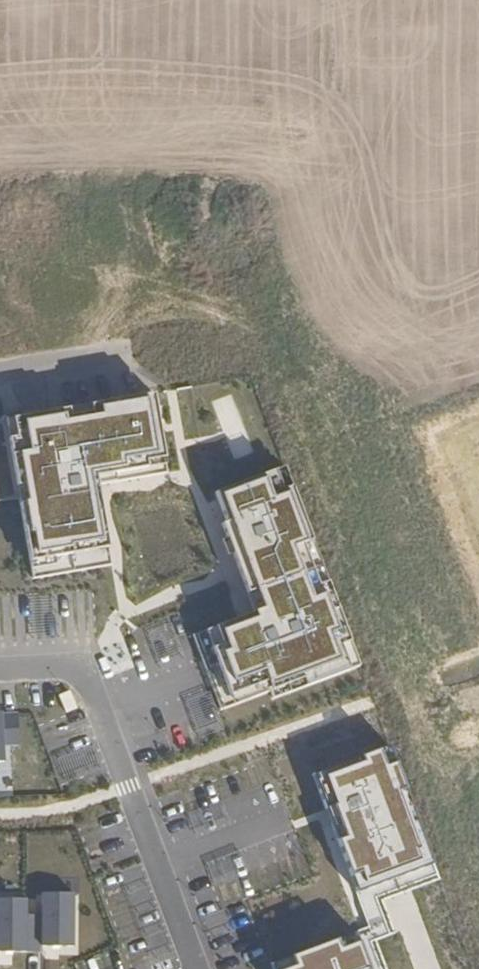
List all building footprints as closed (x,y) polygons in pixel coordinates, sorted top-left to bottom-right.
[(0,422),(0,502),(18,499),(32,580),(110,566),(97,486),(166,474),(153,395),(0,422)] [(359,668),(284,467),(215,493),(226,522),(221,524),(256,612),(195,636),(222,710),(272,692),(274,699),(359,668)] [(74,710),(67,693),(57,697),(65,714),(74,710)] [(16,715),(0,716),(0,763),(2,763),(2,747),(18,746),(16,715)] [(374,941),(393,934),(381,901),(438,880),(388,746),(311,775),(368,928),(270,965),(271,968),(385,968),(374,941)] [(71,948),(72,895),(41,894),(41,948),(71,948)] [(24,901),(0,900),(0,953),(24,954),(24,901)] [(41,954),(41,916),(25,916),(25,954),(41,954)]
